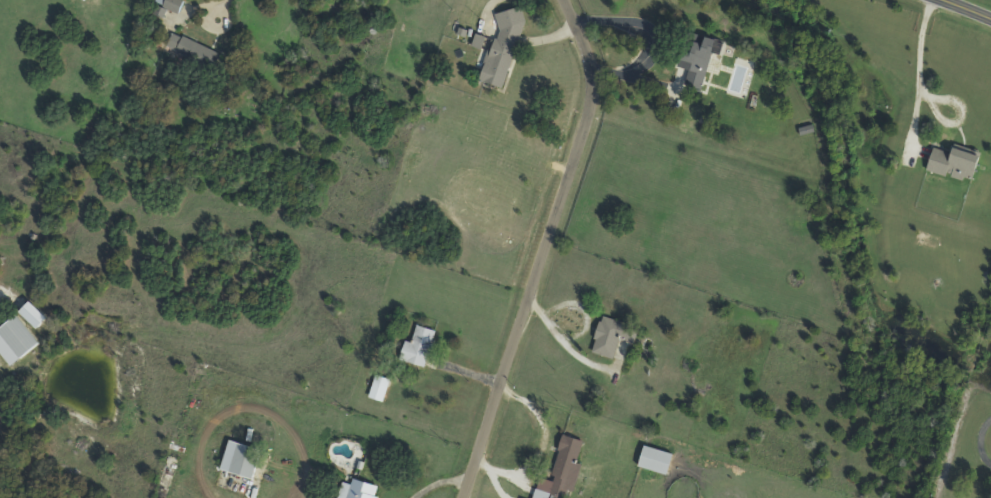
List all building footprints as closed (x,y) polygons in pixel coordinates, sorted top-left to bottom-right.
[(169,9),(182,15),(188,2),(183,0),(159,0),(152,15),(164,21),(169,9)] [(506,91),(530,17),(508,10),(498,40),(480,34),(476,47),(492,52),(482,83),(506,91)] [(720,41),(690,33),(682,68),(693,71),(689,87),(708,92),(720,41)] [(173,55),(217,73),(224,54),(181,36),(173,55)] [(980,183),(985,158),(936,147),(931,173),(980,183)] [(43,331),(53,321),(35,303),(25,314),(43,331)] [(44,344),(19,317),(1,333),(26,360),(44,344)] [(623,339),(639,343),(643,327),(606,317),(596,353),(618,359),(623,339)] [(408,341),(404,361),(432,367),(440,330),(420,326),(417,343),(408,341)] [(388,402),(394,379),(379,375),(373,398),(388,402)] [(563,497),(574,497),(589,441),(567,435),(552,495),(563,497)] [(225,470),(259,479),(266,449),(233,440),(225,470)] [(671,476),(678,455),(649,446),(642,467),(671,476)] [(356,479),(355,484),(346,482),(342,497),(381,497),(385,486),(356,479)]
